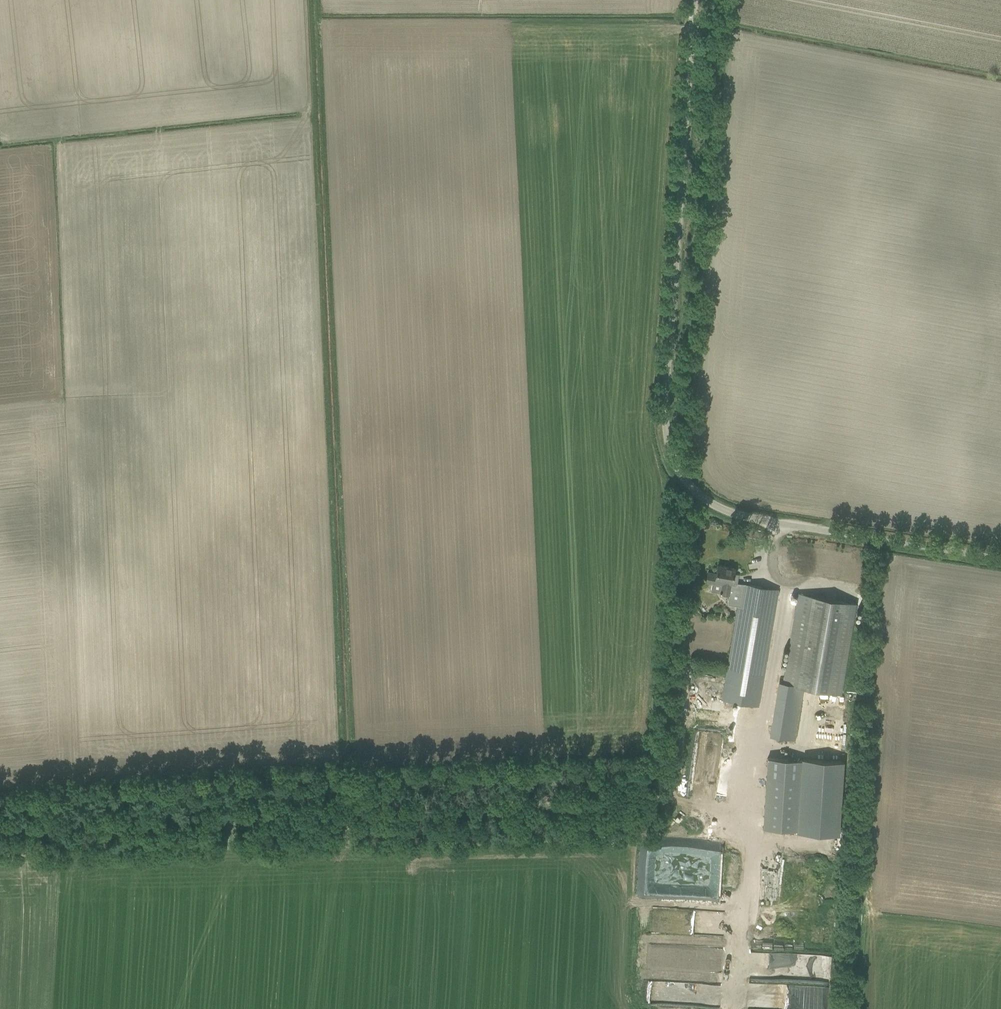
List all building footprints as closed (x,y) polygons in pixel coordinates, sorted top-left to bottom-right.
[(708,572),(707,582),(712,583),(711,590),(720,592),(720,593),(729,594),(728,604),(738,606),(727,671),(722,700),(758,706),(763,677),(776,599),(778,590),(742,583),(737,583),(739,574),(733,573),(734,568),(717,565),(716,573),(708,572)] [(770,736),(794,740),(803,687),(840,693),(856,603),(798,593),(782,682),(778,681),(770,736)] [(801,777),(803,758),(800,758),(768,755),(766,775),(801,777)] [(839,832),(844,761),(844,758),(803,756),(803,758),(801,777),(798,830),(839,832)] [(653,842),(650,863),(656,864),(658,843),(653,842)] [(764,853),(763,865),(779,865),(779,853),(764,853)] [(716,866),(716,856),(701,857),(702,867),(716,866)]
